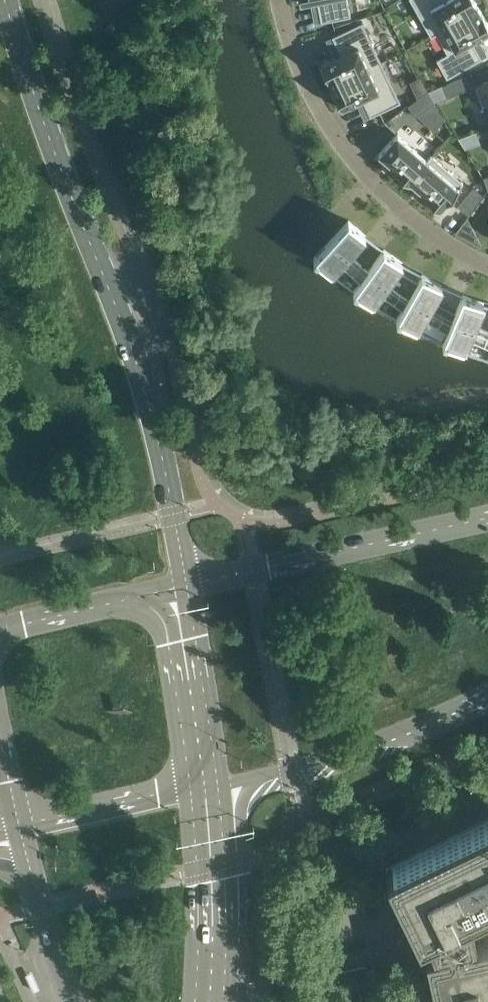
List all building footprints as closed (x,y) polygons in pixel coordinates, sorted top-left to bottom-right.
[(321,21),(350,15),(348,0),(317,0),(321,21)] [(431,36),(436,33),(436,32),(479,8),(475,0),(411,0),(431,36)] [(436,32),(436,33),(447,53),(436,59),(447,77),(482,57),(481,57),(472,41),(478,37),(487,32),(487,23),(479,8),(436,32)] [(334,56),(320,63),(331,85),(381,61),(362,21),(332,36),(340,53),(334,56)] [(381,61),(331,85),(342,108),(356,101),(362,98),(370,116),(400,101),(381,61)] [(465,74),(443,84),(448,96),(470,87),(465,74)] [(475,86),(482,105),(487,103),(487,104),(487,81),(475,86)] [(427,91),(407,105),(415,116),(435,101),(427,91)] [(396,133),(378,154),(387,161),(396,169),(393,173),(407,185),(410,181),(409,181),(428,160),(427,159),(396,133)] [(428,160),(409,181),(410,181),(426,196),(423,199),(437,212),(463,182),(431,155),(427,159),(428,160)] [(472,187),(457,205),(468,214),(483,195),(472,187)] [(348,219),(313,256),(330,272),(339,262),(359,280),(367,269),(349,252),(365,235),(348,219)] [(359,280),(352,289),(371,303),(379,292),(400,308),(407,297),(387,281),(393,274),(402,262),(383,248),(367,269),(359,280)] [(400,308),(394,318),(415,330),(422,318),(445,332),(450,319),(429,306),(441,286),(421,274),(407,297),(400,308)] [(442,341),(446,343),(446,342),(464,350),(469,337),(487,346),(487,331),(474,325),(484,303),(463,294),(452,318),(447,331),(442,341)] [(385,867),(408,914),(398,937),(401,944),(399,945),(399,946),(398,947),(398,948),(397,949),(398,950),(398,951),(398,952),(399,953),(400,954),(401,954),(403,954),(404,954),(407,961),(428,968),(436,1001),(487,1001),(487,817),(385,867)]
